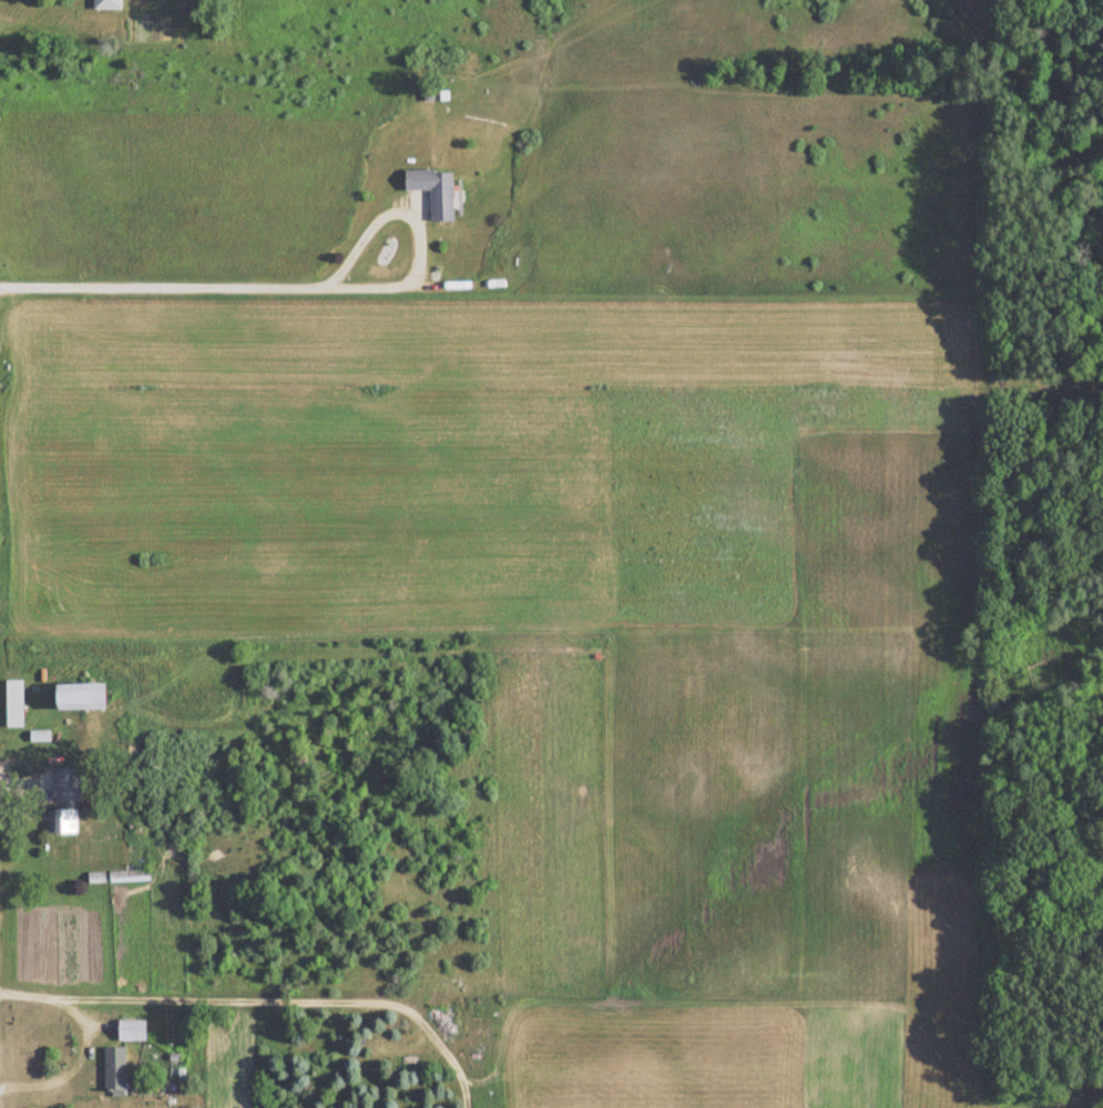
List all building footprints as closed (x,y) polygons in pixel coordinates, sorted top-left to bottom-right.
[(121,11),(121,0),(91,0),(91,11),(121,11)] [(402,193),(428,193),(428,224),(450,224),(450,173),(402,173),(402,193)] [(103,710),(103,684),(54,684),(54,710),(103,710)] [(21,728),(21,689),(4,689),(4,728),(21,728)] [(77,770),(39,770),(39,804),(77,804),(77,770)] [(74,809),(49,809),(49,835),(74,835),(74,809)] [(143,1023),(111,1023),(111,1044),(143,1044),(143,1023)] [(122,1050),(101,1050),(101,1093),(122,1093),(122,1050)]
